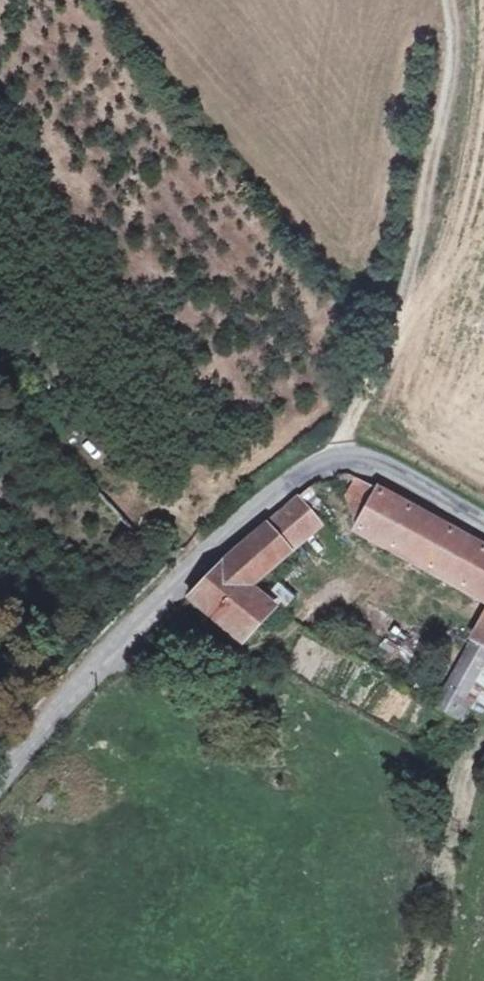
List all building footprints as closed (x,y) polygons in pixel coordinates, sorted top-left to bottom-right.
[(357,528),(377,490),(357,480),(345,496),(357,528)] [(377,490),(357,528),(355,532),(483,602),(483,549),(377,490)] [(250,589),(290,554),(280,542),(311,515),(298,498),(223,565),(189,599),(242,644),(275,609),(250,589)] [(290,554),(321,526),(311,515),(280,542),(290,554)] [(436,707),(463,723),(471,708),(460,702),(483,658),(483,620),(436,707)] [(49,812),(59,798),(50,791),(40,806),(49,812)]
